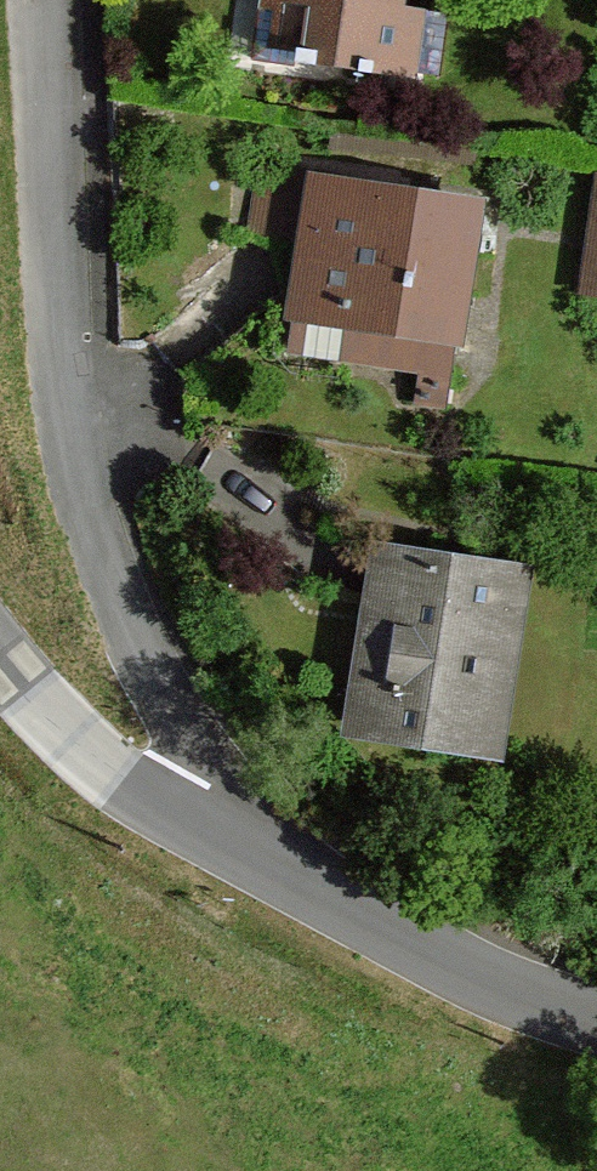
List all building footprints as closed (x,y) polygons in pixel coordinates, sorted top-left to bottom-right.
[(390,73),(402,8),(403,0),(274,0),(273,6),(261,4),(253,57),(294,64),(314,68),(316,61),(352,66),(353,73),(373,75),(373,69),(390,73)] [(426,11),(402,8),(390,73),(414,77),(426,11)] [(312,233),(319,234),(324,189),(308,187),(310,173),(260,164),(250,225),(312,233)] [(312,233),(303,296),(347,303),(344,319),(404,328),(407,313),(451,319),(468,213),(324,189),(319,234),(312,233)] [(300,311),(344,319),(347,303),(303,296),(300,311)] [(407,313),(404,328),(447,335),(451,319),(407,313)] [(447,335),(404,328),(344,319),(338,354),(440,372),(447,335)] [(385,557),(376,610),(397,615),(379,732),(490,751),(517,582),(385,557)] [(356,727),(379,732),(397,615),(376,610),(356,727)]
